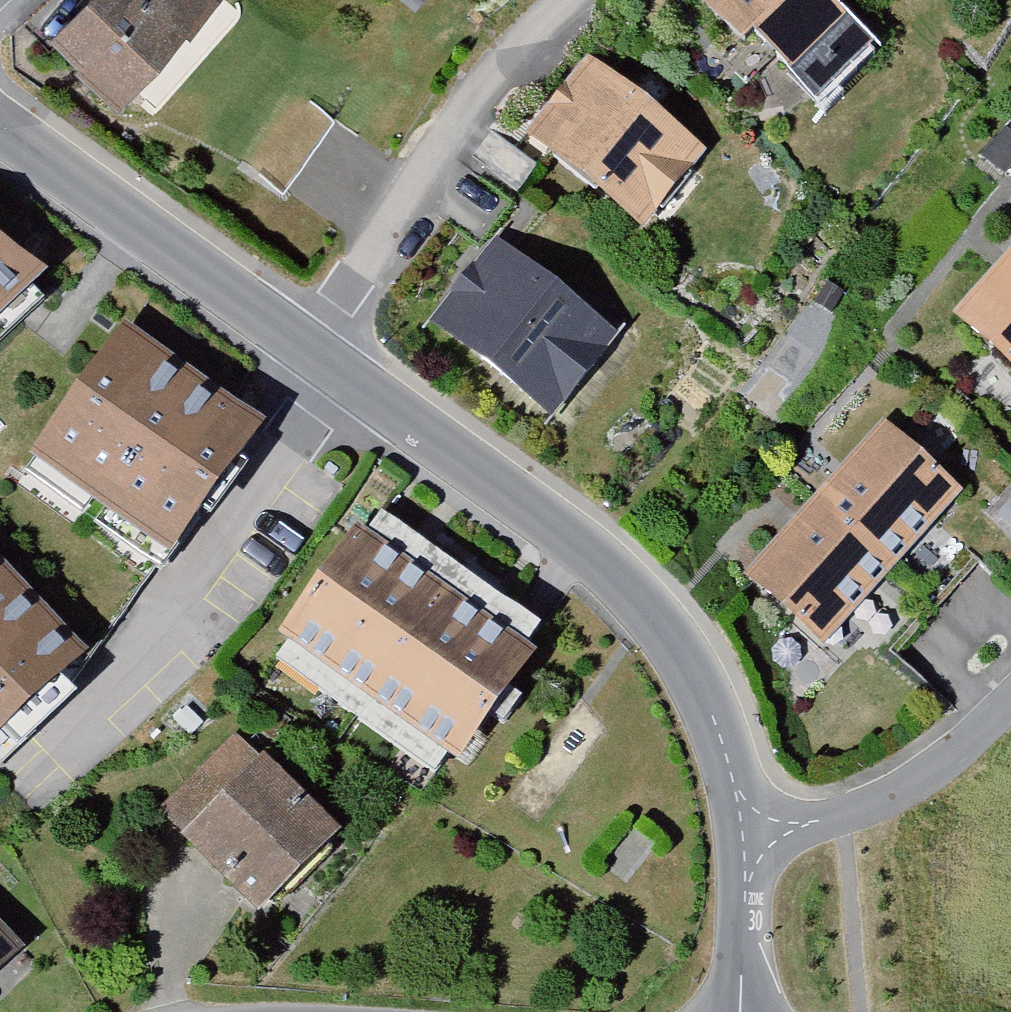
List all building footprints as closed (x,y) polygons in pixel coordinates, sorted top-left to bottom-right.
[(43,41),(117,109),(218,0),(81,0),(43,41)] [(763,45),(800,81),(855,25),(830,0),(702,0),(756,52),(763,45)] [(587,55),(525,135),(642,227),(705,147),(587,55)] [(48,266),(0,232),(0,311),(48,266)] [(620,329),(499,239),(434,326),(554,416),(620,329)] [(951,309),(1010,364),(1010,243),(951,309)] [(267,421),(121,317),(24,453),(171,557),(267,421)] [(886,421),(749,570),(798,615),(798,626),(825,651),(968,496),(954,482),(941,471),(928,459),(886,421)] [(537,646),(356,519),(279,629),(459,756),(537,646)] [(88,646),(0,549),(0,726),(88,646)] [(166,828),(252,907),(332,819),(247,741),(166,828)] [(26,945),(0,917),(0,968),(26,945)]
